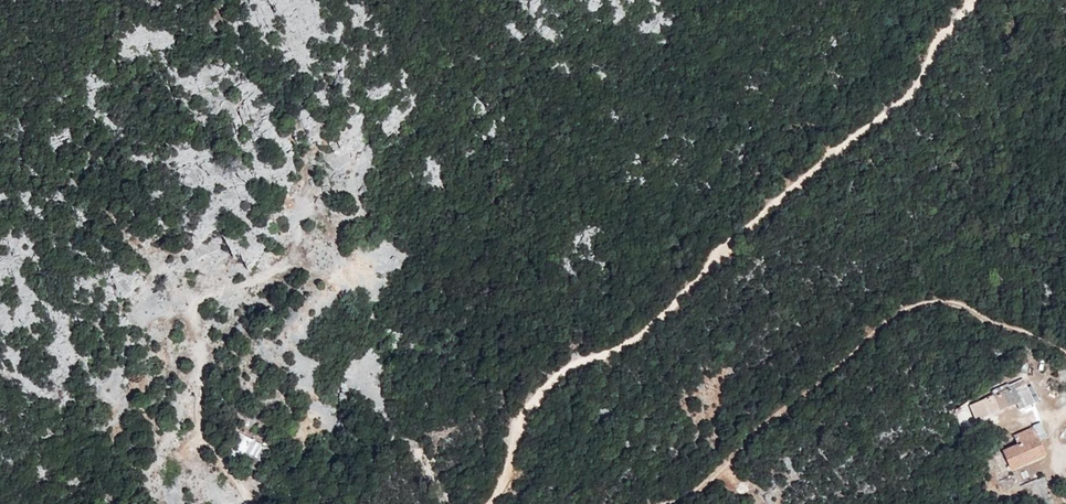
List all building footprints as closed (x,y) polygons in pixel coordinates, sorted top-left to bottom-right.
[(1028,377),(970,399),(979,419),(1038,400),(1028,377)] [(1054,457),(1045,423),(995,449),(1001,475),(1054,457)] [(270,448),(238,432),(230,449),(264,463),(270,448)]
